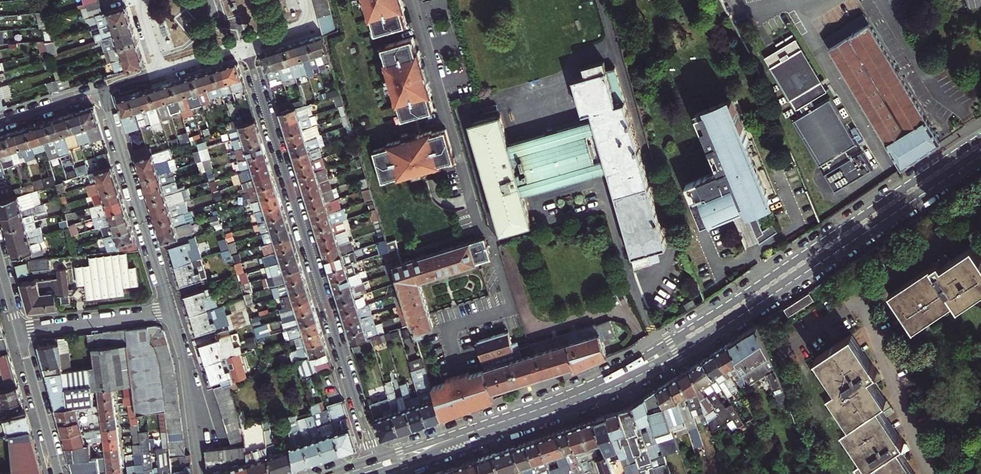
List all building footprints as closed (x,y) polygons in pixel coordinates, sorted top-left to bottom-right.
[(89,9),(99,6),(97,0),(96,0),(87,3),(88,7),(89,9)] [(363,5),(363,7),(365,7),(368,19),(370,19),(374,33),(405,24),(401,10),(403,10),(400,0),(361,0),(363,5)] [(314,5),(316,11),(330,7),(328,1),(314,5)] [(126,5),(125,6),(101,13),(105,26),(109,24),(130,18),(126,5)] [(91,16),(101,13),(99,6),(89,9),(91,16)] [(316,11),(317,17),(332,14),(330,7),(316,11)] [(317,17),(319,24),(333,20),(332,14),(317,17)] [(130,18),(109,24),(112,36),(133,29),(130,18)] [(319,24),(322,35),(336,30),(333,20),(319,24)] [(865,20),(825,44),(900,169),(938,143),(865,20)] [(133,29),(112,36),(105,39),(108,51),(137,41),(133,29)] [(1,44),(1,36),(11,35),(11,30),(0,31),(0,44),(1,44)] [(11,44),(11,35),(1,36),(1,44),(11,44)] [(322,35),(310,38),(316,56),(322,54),(326,63),(330,61),(322,35)] [(425,80),(421,66),(417,51),(415,51),(413,44),(411,37),(380,46),(384,60),(382,60),(386,73),(384,73),(385,75),(389,90),(390,93),(391,92),(394,105),(396,104),(400,118),(431,110),(427,96),(429,95),(425,80)] [(310,38),(298,42),(306,69),(311,67),(309,58),(316,56),(310,38)] [(140,52),(137,41),(108,51),(104,52),(107,63),(112,61),(140,52)] [(306,69),(298,42),(285,46),(290,64),(298,62),(301,71),(306,69)] [(285,46),(273,50),(281,76),(286,75),(283,66),(290,64),(285,46)] [(765,68),(795,119),(802,115),(806,122),(794,129),(822,176),(830,172),(834,179),(827,183),(838,203),(877,179),(865,160),(853,167),(849,160),(861,153),(833,106),(818,115),(814,108),(829,99),(798,48),(765,68)] [(273,50),(260,54),(269,80),(281,76),(273,50)] [(144,64),(140,52),(112,61),(115,73),(144,64)] [(591,122),(508,145),(499,115),(470,124),(500,232),(530,224),(521,195),(606,171),(631,256),(632,255),(635,264),(653,258),(651,251),(665,246),(611,59),(603,62),(601,52),(580,58),(583,67),(578,68),(591,122)] [(316,56),(319,65),(326,63),(322,54),(316,56)] [(319,65),(316,56),(309,58),(311,67),(319,65)] [(236,61),(224,65),(232,90),(233,92),(245,88),(236,61)] [(298,62),(290,64),(293,73),(301,71),(298,62)] [(283,66),(286,75),(289,74),(289,77),(294,75),(293,73),(290,64),(283,66)] [(224,65),(213,68),(219,85),(221,92),(222,93),(232,90),(224,65)] [(213,68),(203,71),(211,95),(215,94),(212,88),(219,85),(213,68)] [(211,95),(203,71),(193,75),(198,92),(205,90),(207,96),(211,95)] [(192,94),(198,92),(193,75),(183,78),(190,101),(193,100),(192,94)] [(71,88),(67,76),(57,80),(60,91),(71,88)] [(183,78),(172,81),(183,113),(183,115),(194,111),(190,101),(183,78)] [(57,80),(48,83),(51,94),(60,91),(57,80)] [(183,113),(172,81),(161,85),(172,117),(183,113)] [(172,117),(161,85),(151,88),(161,120),(172,117)] [(221,92),(219,85),(212,88),(215,94),(221,92)] [(161,120),(151,88),(140,91),(150,123),(151,125),(162,121),(161,120)] [(198,92),(201,98),(207,96),(205,90),(198,92)] [(150,123),(140,91),(129,95),(139,127),(150,123)] [(192,94),(193,100),(201,98),(198,92),(192,94)] [(139,127),(129,95),(117,99),(127,130),(139,127)] [(749,141),(731,98),(695,113),(718,169),(684,183),(701,223),(742,206),(743,209),(751,206),(768,199),(745,143),(749,141)] [(93,106),(82,110),(91,140),(91,141),(103,138),(93,106)] [(279,113),(282,124),(299,119),(297,111),(302,109),(301,106),(291,109),(279,113)] [(91,140),(82,110),(71,113),(80,144),(91,140)] [(80,144),(71,113),(60,117),(69,147),(80,144)] [(69,147),(60,117),(49,121),(60,155),(60,156),(71,152),(69,147)] [(258,131),(254,119),(245,122),(233,126),(232,126),(233,129),(238,128),(241,136),(258,131)] [(282,124),(286,135),(308,128),(307,125),(302,127),(299,119),(282,124)] [(60,155),(49,121),(38,124),(46,150),(49,158),(60,155)] [(46,150),(38,124),(27,127),(35,153),(46,150)] [(35,153),(27,127),(17,131),(26,161),(37,158),(35,153)] [(308,128),(286,135),(289,145),(306,140),(304,133),(309,131),(308,128)] [(378,148),(371,150),(380,181),(394,176),(394,179),(407,175),(407,176),(409,176),(424,172),(426,171),(426,170),(439,166),(438,164),(452,160),(444,130),(430,134),(429,131),(414,136),(400,139),(385,144),(385,146),(378,148)] [(17,131),(6,134),(16,164),(26,161),(17,131)] [(258,131),(241,136),(243,143),(238,145),(239,148),(261,141),(258,131)] [(0,136),(0,155),(4,169),(16,165),(16,164),(6,134),(0,136)] [(289,145),(292,155),(314,149),(323,146),(320,135),(311,138),(306,140),(289,145)] [(199,168),(212,165),(206,141),(193,144),(199,168)] [(261,141),(239,148),(240,150),(244,149),(247,156),(264,150),(261,141)] [(156,142),(146,146),(148,153),(152,151),(159,149),(156,142)] [(159,149),(160,154),(172,150),(171,145),(170,146),(159,149)] [(146,146),(133,150),(135,157),(148,153),(146,146)] [(161,157),(160,154),(159,149),(152,151),(155,159),(161,157)] [(314,149),(292,155),(295,166),(312,161),(310,153),(315,152),(314,149)] [(264,150),(247,156),(249,165),(244,166),(245,169),(268,162),(264,150)] [(135,157),(138,168),(162,161),(161,157),(155,159),(152,151),(148,153),(135,157)] [(96,157),(100,169),(112,166),(108,153),(96,157)] [(324,169),(321,158),(317,159),(312,161),(315,171),(321,170),(324,169)] [(162,161),(138,168),(142,178),(159,173),(157,168),(164,166),(162,161)] [(295,166),(299,176),(315,171),(312,161),(295,166)] [(245,169),(246,172),(251,170),(254,178),(271,173),(268,162),(245,169)] [(90,178),(92,183),(115,176),(112,166),(100,169),(95,171),(97,177),(90,178)] [(299,176),(302,187),(319,182),(317,174),(321,173),(321,170),(315,171),(299,176)] [(159,173),(142,178),(145,189),(169,181),(167,177),(161,179),(159,173)] [(243,192),(274,182),(271,173),(254,178),(249,180),(244,181),(246,187),(240,189),(241,193),(243,192)] [(100,185),(102,192),(118,187),(115,176),(92,183),(93,187),(100,185)] [(206,193),(213,191),(210,180),(202,183),(206,193)] [(148,200),(165,194),(163,188),(170,186),(169,181),(145,189),(148,200)] [(253,201),(277,193),(274,182),(243,192),(245,199),(252,196),(253,201)] [(302,187),(305,197),(327,190),(326,188),(321,190),(319,182),(302,187)] [(24,193),(26,193),(34,190),(32,183),(22,186),(24,193)] [(0,187),(0,201),(13,197),(9,185),(0,187)] [(100,185),(93,187),(95,194),(102,192),(100,185)] [(172,192),(170,186),(163,188),(165,194),(172,192)] [(98,204),(121,197),(118,187),(102,192),(103,198),(97,200),(98,204)] [(183,200),(179,190),(172,192),(165,194),(167,201),(174,199),(175,203),(183,200)] [(305,197),(308,207),(325,202),(323,195),(328,194),(327,190),(305,197)] [(102,192),(95,194),(97,200),(103,198),(102,192)] [(0,201),(0,207),(2,216),(13,213),(12,211),(34,206),(33,200),(28,201),(26,193),(24,193),(13,197),(0,201)] [(277,193),(253,201),(256,211),(281,204),(277,193)] [(151,210),(175,203),(174,199),(167,201),(165,194),(148,200),(151,210)] [(106,207),(108,213),(125,207),(121,197),(98,204),(100,208),(106,207)] [(308,207),(311,218),(341,208),(338,198),(330,200),(325,202),(308,207)] [(151,210),(155,222),(185,212),(189,211),(186,199),(183,200),(175,203),(151,210)] [(13,213),(2,216),(6,228),(34,222),(32,215),(47,211),(45,204),(34,206),(12,211),(13,213)] [(281,204),(256,211),(260,222),(284,214),(281,204)] [(751,206),(743,209),(753,235),(760,230),(751,206)] [(106,207),(100,208),(101,215),(108,213),(106,207)] [(104,221),(105,225),(128,218),(125,207),(108,213),(110,219),(104,221)] [(311,218),(315,228),(344,219),(348,218),(345,207),(341,208),(311,218)] [(155,222),(158,232),(188,223),(185,212),(155,222)] [(110,219),(108,213),(101,215),(98,216),(101,227),(105,225),(104,221),(110,219)] [(284,214),(260,222),(263,232),(287,225),(284,214)] [(113,228),(115,234),(131,230),(128,218),(105,225),(106,230),(113,228)] [(315,228),(318,239),(340,232),(346,230),(344,219),(315,228)] [(36,228),(34,222),(6,228),(10,243),(19,241),(19,239),(42,234),(40,227),(36,228)] [(158,232),(161,242),(195,232),(192,222),(188,223),(158,232)] [(760,230),(764,239),(774,233),(770,224),(760,230)] [(287,225),(263,232),(266,243),(291,235),(287,225)] [(113,228),(106,230),(108,236),(115,234),(113,228)] [(138,250),(131,230),(115,234),(108,236),(109,241),(116,239),(120,252),(138,250)] [(760,230),(753,235),(757,244),(764,239),(760,230)] [(318,239),(321,250),(338,244),(336,237),(341,236),(340,232),(318,239)] [(10,243),(15,264),(27,262),(26,254),(42,250),(39,241),(44,240),(42,234),(19,239),(19,241),(10,243)] [(266,254),(294,246),(291,235),(266,243),(263,244),(266,254)] [(108,236),(104,237),(109,252),(120,252),(116,239),(109,241),(108,236)] [(170,246),(176,266),(200,258),(201,258),(194,236),(188,238),(189,240),(170,246)] [(228,243),(227,238),(220,240),(223,251),(230,249),(228,243)] [(237,252),(234,241),(228,243),(230,249),(231,254),(237,252)] [(321,250),(324,260),(347,253),(346,250),(340,252),(338,244),(321,250)] [(266,265),(297,256),(294,246),(266,254),(263,255),(266,265)] [(913,333),(955,305),(959,310),(980,295),(980,261),(972,248),(942,268),(939,263),(889,296),(913,333)] [(231,254),(230,249),(223,251),(226,261),(233,259),(231,254)] [(324,260),(328,270),(344,265),(342,258),(348,257),(347,253),(324,260)] [(82,282),(84,296),(123,293),(122,287),(137,285),(135,269),(129,269),(128,254),(121,254),(91,257),(92,264),(75,266),(78,282),(82,282)] [(273,275),(278,273),(300,267),(297,256),(266,265),(266,266),(269,276),(273,275)] [(396,272),(399,282),(423,361),(432,359),(430,354),(439,351),(425,305),(491,285),(482,256),(408,279),(404,266),(404,265),(402,256),(392,259),(393,261),(396,272)] [(176,266),(181,284),(206,276),(200,258),(176,266)] [(16,265),(19,276),(30,275),(29,272),(53,269),(52,260),(16,265)] [(243,272),(240,262),(234,264),(237,274),(243,272)] [(328,270),(331,281),(353,274),(352,271),(347,273),(344,265),(328,270)] [(284,274),(286,282),(304,277),(300,267),(278,273),(279,276),(284,274)] [(54,278),(51,278),(55,295),(59,295),(61,303),(72,300),(65,269),(53,272),(54,278)] [(278,273),(273,275),(276,286),(286,282),(284,274),(279,276),(278,273)] [(331,281),(334,292),(351,286),(349,279),(354,277),(353,274),(331,281)] [(304,277),(286,282),(289,289),(284,291),(285,294),(307,287),(304,277)] [(51,278),(20,282),(28,310),(58,307),(55,295),(51,278)] [(250,290),(247,282),(240,284),(243,292),(250,290)] [(286,282),(276,286),(279,296),(285,294),(284,291),(289,289),(286,282)] [(351,286),(334,292),(337,302),(359,295),(359,292),(354,294),(351,286)] [(307,287),(285,294),(286,297),(291,296),(293,303),(310,298),(307,287)] [(184,295),(190,314),(217,306),(213,293),(207,295),(205,289),(184,295)] [(252,304),(249,294),(244,296),(244,298),(247,306),(252,304)] [(359,295),(337,302),(341,312),(358,307),(355,299),(360,298),(359,295)] [(807,295),(782,311),(787,319),(812,302),(807,295)] [(291,312),(292,315),(313,308),(310,298),(293,303),(295,310),(291,312)] [(682,303),(686,310),(695,305),(690,298),(682,303)] [(217,306),(190,314),(196,333),(227,324),(228,329),(229,328),(249,322),(242,299),(217,306)] [(358,307),(341,312),(344,323),(366,316),(365,313),(360,315),(358,307)] [(297,317),(300,324),(317,319),(313,308),(292,315),(293,318),(297,317)] [(366,316),(344,323),(347,333),(364,328),(362,321),(366,319),(366,316)] [(317,319),(300,324),(302,331),(297,333),(298,336),(320,329),(317,319)] [(256,337),(270,334),(268,323),(254,327),(256,337)] [(595,324),(520,347),(521,353),(512,356),(513,360),(508,361),(514,384),(572,367),(573,369),(605,357),(595,324)] [(148,326),(140,327),(142,342),(149,341),(148,326)] [(153,326),(148,326),(149,341),(152,340),(164,330),(161,327),(153,326)] [(140,327),(133,328),(135,342),(142,342),(140,327)] [(133,328),(126,329),(127,343),(135,342),(133,328)] [(200,344),(206,363),(236,353),(229,328),(228,329),(213,333),(215,339),(200,344)] [(364,328),(347,333),(350,344),(369,338),(372,337),(372,335),(367,336),(364,328)] [(755,328),(731,344),(742,374),(750,371),(754,380),(769,375),(770,378),(768,379),(767,382),(779,410),(781,411),(788,408),(755,328)] [(118,330),(120,344),(126,343),(127,343),(126,329),(118,330)] [(320,329),(298,336),(299,339),(304,337),(306,345),(323,340),(320,329)] [(111,330),(103,331),(105,346),(113,345),(111,330)] [(118,330),(111,330),(113,345),(120,344),(118,330)] [(164,330),(152,340),(153,346),(167,342),(164,330)] [(474,342),(480,360),(512,350),(510,344),(518,342),(514,330),(474,342)] [(105,346),(103,331),(95,332),(97,347),(105,346)] [(97,347),(95,332),(87,333),(89,348),(93,347),(97,347)] [(813,360),(834,391),(827,396),(848,428),(841,432),(861,463),(855,467),(859,473),(913,473),(897,450),(904,445),(879,407),(886,403),(870,379),(877,374),(851,335),(813,360)] [(54,342),(38,345),(46,372),(70,368),(65,336),(53,337),(54,342)] [(9,353),(5,337),(0,337),(0,354),(9,353)] [(369,338),(350,344),(354,354),(373,348),(369,338)] [(127,343),(126,343),(132,384),(132,387),(133,397),(135,406),(136,416),(146,414),(159,413),(164,412),(164,409),(163,402),(162,394),(161,387),(160,379),(160,371),(159,365),(158,359),(156,353),(153,346),(152,340),(149,341),(142,342),(135,342),(127,343)] [(323,340),(306,345),(310,356),(312,355),(327,350),(323,340)] [(167,342),(153,346),(156,353),(170,349),(167,342)] [(520,347),(518,342),(510,344),(512,350),(480,360),(489,392),(514,384),(508,361),(513,360),(512,356),(521,353),(520,347)] [(97,388),(112,386),(128,384),(132,384),(126,343),(120,344),(113,345),(105,346),(97,347),(93,347),(95,364),(70,368),(46,372),(55,407),(88,403),(93,402),(92,397),(91,388),(97,388)] [(742,374),(731,344),(715,354),(729,378),(733,375),(741,388),(745,385),(742,374)] [(310,356),(306,345),(301,346),(305,357),(310,356)] [(170,349),(156,353),(158,359),(172,356),(170,349)] [(317,371),(332,367),(327,350),(312,355),(317,371)] [(0,354),(0,387),(18,382),(9,353),(0,354)] [(228,382),(243,377),(236,353),(206,363),(211,382),(227,378),(228,382)] [(704,361),(715,379),(725,396),(730,392),(732,395),(734,394),(741,405),(743,403),(729,378),(715,354),(704,361)] [(172,356),(158,359),(159,365),(173,363),(173,360),(172,356)] [(704,361),(692,369),(708,419),(714,417),(721,429),(728,424),(722,413),(718,415),(714,409),(716,408),(709,397),(716,393),(710,383),(715,379),(704,361)] [(159,365),(160,371),(174,369),(173,363),(159,365)] [(424,364),(409,369),(417,394),(419,401),(426,423),(440,418),(424,364)] [(174,369),(160,371),(160,379),(175,377),(174,369)] [(708,419),(692,369),(680,377),(694,416),(699,414),(702,421),(708,419)] [(160,379),(161,387),(176,385),(175,377),(160,379)] [(694,416),(680,377),(672,382),(684,419),(694,416)] [(412,427),(406,406),(398,408),(395,397),(390,380),(383,382),(390,403),(392,410),(398,432),(412,427)] [(0,387),(0,403),(6,402),(22,397),(18,382),(0,387)] [(426,423),(419,401),(412,404),(410,396),(406,382),(399,384),(402,395),(406,406),(412,427),(426,423)] [(684,419),(672,382),(661,389),(673,427),(685,423),(684,419)] [(213,386),(216,394),(227,390),(225,383),(213,386)] [(161,387),(162,394),(177,392),(176,385),(161,387)] [(112,386),(97,388),(98,398),(113,396),(112,386)] [(132,387),(124,388),(126,398),(133,397),(132,387)] [(673,427),(661,389),(647,399),(665,454),(680,449),(673,427)] [(216,394),(218,402),(229,398),(227,390),(216,394)] [(177,392),(162,394),(163,402),(177,400),(177,392)] [(419,401),(417,394),(410,396),(412,404),(419,401)] [(406,406),(402,395),(395,397),(398,408),(406,406)] [(113,396),(98,398),(99,402),(99,408),(114,406),(113,396)] [(24,405),(22,397),(6,402),(7,406),(8,409),(24,405)] [(126,398),(123,398),(124,407),(127,407),(135,406),(133,397),(126,398)] [(229,398),(218,402),(221,409),(232,406),(229,398)] [(313,414),(320,436),(326,457),(342,451),(328,405),(321,407),(318,398),(309,401),(313,414)] [(328,405),(342,451),(356,446),(341,398),(327,403),(328,405)] [(398,432),(392,410),(379,414),(377,407),(374,398),(368,400),(380,438),(398,432)] [(647,399),(634,407),(641,427),(646,425),(652,444),(647,446),(649,451),(655,469),(668,464),(665,454),(647,399)] [(177,400),(163,402),(164,409),(178,407),(177,400)] [(55,407),(59,420),(80,418),(79,412),(88,411),(88,408),(88,403),(55,407)] [(390,403),(377,407),(379,414),(392,410),(390,403)] [(9,417),(26,413),(24,405),(8,409),(9,417)] [(100,415),(101,418),(115,416),(114,406),(99,408),(100,415)] [(129,417),(136,416),(135,406),(127,407),(129,417)] [(234,413),(232,406),(221,409),(223,416),(234,413)] [(737,430),(744,426),(732,406),(725,411),(737,430)] [(178,407),(164,409),(164,412),(165,417),(179,415),(178,407)] [(639,463),(643,473),(657,473),(655,469),(649,451),(644,453),(635,429),(641,427),(634,407),(621,411),(632,444),(639,463)] [(608,416),(620,451),(628,473),(634,473),(631,465),(625,446),(632,444),(621,411),(619,412),(608,416)] [(159,467),(160,473),(172,473),(171,471),(170,462),(169,455),(168,447),(167,439),(167,431),(166,424),(165,417),(164,412),(159,413),(165,466),(159,467)] [(31,429),(26,413),(9,417),(6,417),(8,434),(31,429)] [(223,416),(225,423),(236,420),(234,413),(223,416)] [(286,415),(289,433),(296,431),(293,413),(286,415)] [(313,414),(306,416),(313,438),(320,436),(313,414)] [(179,415),(165,417),(166,424),(180,422),(179,415)] [(101,426),(102,428),(117,426),(115,416),(101,418),(101,422),(101,426)] [(137,425),(136,416),(129,417),(130,426),(137,425)] [(326,457),(320,436),(313,438),(306,416),(298,418),(301,430),(304,441),(310,462),(326,457)] [(620,451),(608,416),(596,420),(608,455),(620,451)] [(714,417),(708,419),(714,436),(723,433),(721,429),(714,417)] [(80,418),(59,420),(62,433),(69,432),(72,429),(92,427),(91,423),(91,422),(81,423),(80,418)] [(225,423),(228,430),(238,427),(236,420),(225,423)] [(570,429),(579,454),(599,447),(597,451),(600,460),(598,461),(602,473),(615,473),(608,455),(596,420),(570,429)] [(180,422),(166,424),(167,431),(181,430),(180,422)] [(646,425),(641,427),(647,446),(652,444),(646,425)] [(69,432),(62,433),(65,444),(84,441),(103,438),(103,437),(102,428),(101,426),(92,427),(72,429),(69,432)] [(117,426),(102,428),(103,437),(118,436),(117,426)] [(704,444),(697,426),(692,428),(698,446),(704,444)] [(238,427),(228,430),(230,437),(240,434),(238,427)] [(265,429),(267,444),(268,456),(274,473),(275,473),(294,467),(291,446),(278,450),(271,427),(265,429)] [(31,429),(8,434),(9,439),(10,449),(35,443),(31,429)] [(579,454),(570,429),(560,433),(571,464),(576,463),(579,473),(585,472),(579,454)] [(181,430),(167,431),(167,439),(182,437),(181,430)] [(301,430),(296,431),(289,433),(291,445),(304,441),(301,430)] [(540,440),(550,470),(552,473),(574,473),(571,464),(560,433),(540,440)] [(140,444),(138,434),(132,434),(133,445),(140,444)] [(240,434),(230,437),(232,445),(242,441),(241,438),(240,434)] [(267,444),(254,448),(250,435),(241,438),(242,441),(252,473),(274,473),(268,456),(267,444)] [(103,438),(104,447),(119,445),(118,436),(103,437),(103,438)] [(167,439),(168,447),(183,445),(182,437),(167,439)] [(0,438),(0,470),(12,472),(10,449),(9,439),(2,438),(0,438)] [(528,444),(539,473),(542,473),(542,472),(550,470),(540,440),(528,444)] [(84,441),(65,444),(69,458),(86,456),(85,451),(84,441)] [(242,441),(232,445),(223,446),(231,473),(252,473),(242,441)] [(291,446),(294,467),(310,462),(304,441),(291,445),(291,446)] [(12,472),(12,473),(43,473),(35,443),(10,449),(12,472)] [(140,444),(133,445),(132,445),(133,454),(141,455),(140,444)] [(528,444),(516,448),(524,470),(525,473),(539,473),(528,444)] [(639,463),(632,444),(625,446),(631,465),(639,463)] [(105,454),(105,458),(120,456),(119,445),(104,447),(104,448),(105,454)] [(169,455),(184,453),(183,445),(168,447),(169,455)] [(223,446),(204,449),(208,473),(231,473),(223,446)] [(496,455),(502,473),(518,473),(517,473),(524,470),(516,448),(496,455)] [(169,455),(170,462),(190,460),(189,453),(184,453),(169,455)] [(143,465),(141,455),(133,454),(134,464),(143,465)] [(481,460),(485,473),(502,473),(496,455),(481,460)] [(120,456),(105,458),(106,467),(122,465),(120,456)] [(471,464),(474,473),(485,473),(481,460),(471,464)] [(126,463),(127,473),(136,473),(134,464),(126,463)] [(571,464),(574,473),(579,473),(576,463),(571,464)] [(134,464),(136,473),(144,473),(143,465),(134,464)] [(172,473),(192,473),(190,464),(185,465),(185,470),(171,471),(172,473)] [(469,473),(474,473),(471,464),(466,466),(469,473)] [(122,465),(106,467),(107,473),(123,473),(122,465)] [(458,473),(469,473),(466,466),(457,469),(458,473)]
